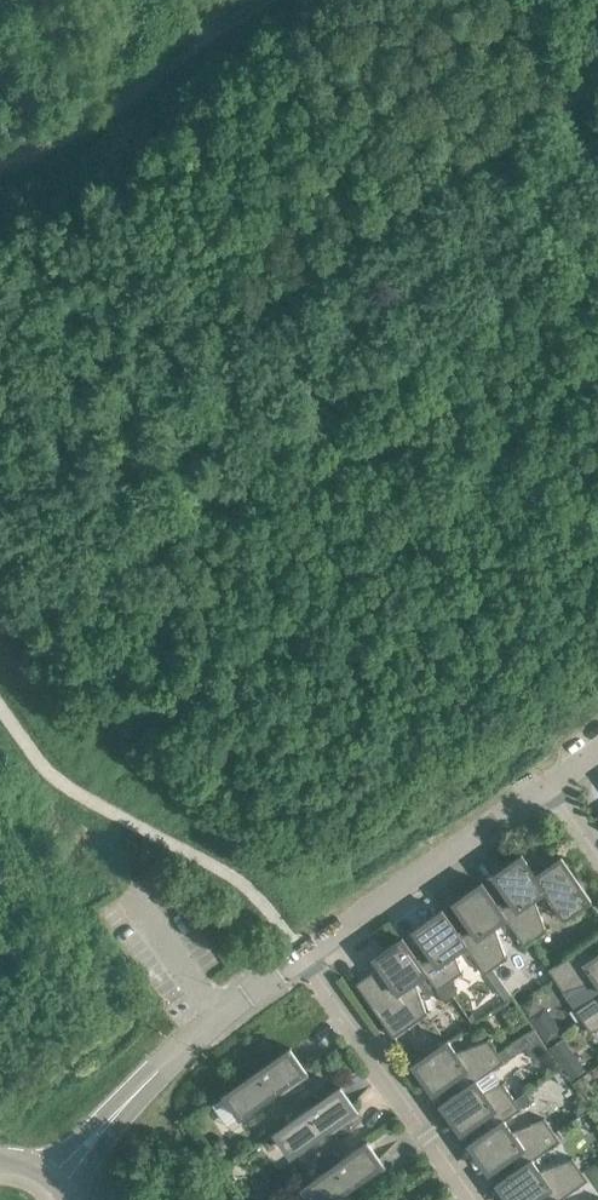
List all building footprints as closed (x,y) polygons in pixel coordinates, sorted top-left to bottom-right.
[(522,856),(503,869),(494,875),(513,901),(502,909),(501,910),(506,918),(505,918),(525,946),(548,931),(547,929),(546,930),(535,898),(545,891),(565,919),(592,900),(562,857),(537,875),(522,854),(521,855),(522,856)] [(482,884),(463,897),(455,903),(473,929),(462,937),(461,937),(466,945),(466,946),(485,974),(491,970),(508,958),(507,957),(506,958),(495,925),(505,918),(506,918),(501,910),(502,909),(483,881),(481,882),(482,884)] [(455,953),(466,946),(466,945),(461,937),(462,937),(443,909),(441,910),(442,911),(423,924),(429,933),(410,947),(422,964),(421,965),(427,973),(426,973),(437,990),(463,972),(463,971),(462,972),(455,953)] [(402,939),(383,952),(375,958),(381,967),(357,983),(394,1037),(428,1013),(427,1012),(427,1013),(415,981),(426,973),(427,973),(421,965),(422,964),(410,947),(403,937),(402,938),(402,939)] [(597,981),(597,955),(595,957),(587,946),(597,939),(597,937),(549,970),(565,993),(566,992),(565,991),(597,979),(597,981)] [(491,970),(485,974),(504,1001),(509,997),(491,970)] [(576,1010),(592,1033),(593,1032),(593,1031),(597,1029),(597,995),(576,1010)] [(415,1066),(428,1084),(434,1093),(459,1075),(467,1086),(467,1087),(476,1081),(477,1081),(505,1061),(489,1040),(457,1053),(449,1042),(466,1030),(465,1028),(413,1065),(414,1066),(415,1066)] [(574,1051),(563,1036),(548,1047),(558,1062),(574,1051)] [(225,1095),(212,1104),(227,1125),(246,1111),(291,1080),(293,1084),(308,1074),(291,1049),(292,1048),(291,1047),(224,1094),(225,1095)] [(467,1087),(467,1086),(441,1105),(441,1106),(443,1105),(462,1132),(487,1115),(495,1126),(504,1120),(505,1121),(522,1109),(520,1107),(514,1098),(503,1083),(502,1084),(503,1085),(485,1093),(477,1081),(476,1081),(467,1087)] [(342,1086),(342,1085),(275,1132),(276,1133),(277,1132),(292,1153),(341,1118),(344,1122),(359,1112),(341,1087),(342,1086)] [(514,1098),(520,1107),(531,1100),(525,1090),(514,1098)] [(575,1115),(586,1107),(579,1097),(573,1101),(571,1109),(575,1115)] [(513,1132),(505,1121),(504,1120),(495,1126),(468,1144),(469,1146),(471,1145),(490,1172),(515,1154),(523,1165),(523,1166),(532,1160),(560,1141),(545,1118),(543,1119),(544,1120),(513,1132)] [(368,1140),(302,1187),(303,1188),(304,1187),(313,1199),(330,1199),(368,1173),(371,1177),(386,1167),(368,1142),(369,1141),(368,1140)] [(532,1160),(523,1166),(523,1165),(496,1184),(497,1185),(498,1184),(509,1199),(534,1199),(543,1194),(547,1199),(559,1199),(560,1199),(588,1180),(572,1158),(571,1159),(572,1159),(540,1172),(532,1160)] [(403,1190),(389,1199),(409,1199),(403,1192),(404,1191),(403,1190)]
